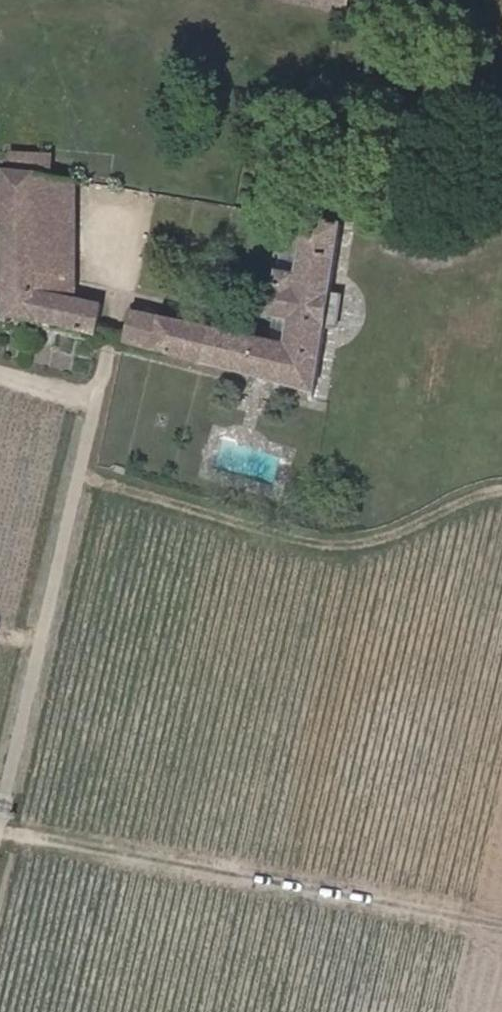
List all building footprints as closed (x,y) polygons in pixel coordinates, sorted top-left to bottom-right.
[(334,12),(337,0),(285,0),(334,12)] [(5,149),(3,170),(27,173),(29,151),(5,149)] [(70,268),(31,267),(32,174),(0,171),(0,315),(88,337),(98,297),(70,286),(70,268)] [(71,177),(32,174),(31,267),(70,268),(71,177)] [(319,322),(325,286),(334,222),(299,217),(297,233),(290,273),(273,270),(271,286),(264,284),(260,315),(283,318),(278,348),(125,309),(117,344),(309,389),(319,322)] [(273,270),(290,273),(297,233),(280,230),(273,270)] [(338,288),(325,286),(319,322),(333,325),(338,288)]
